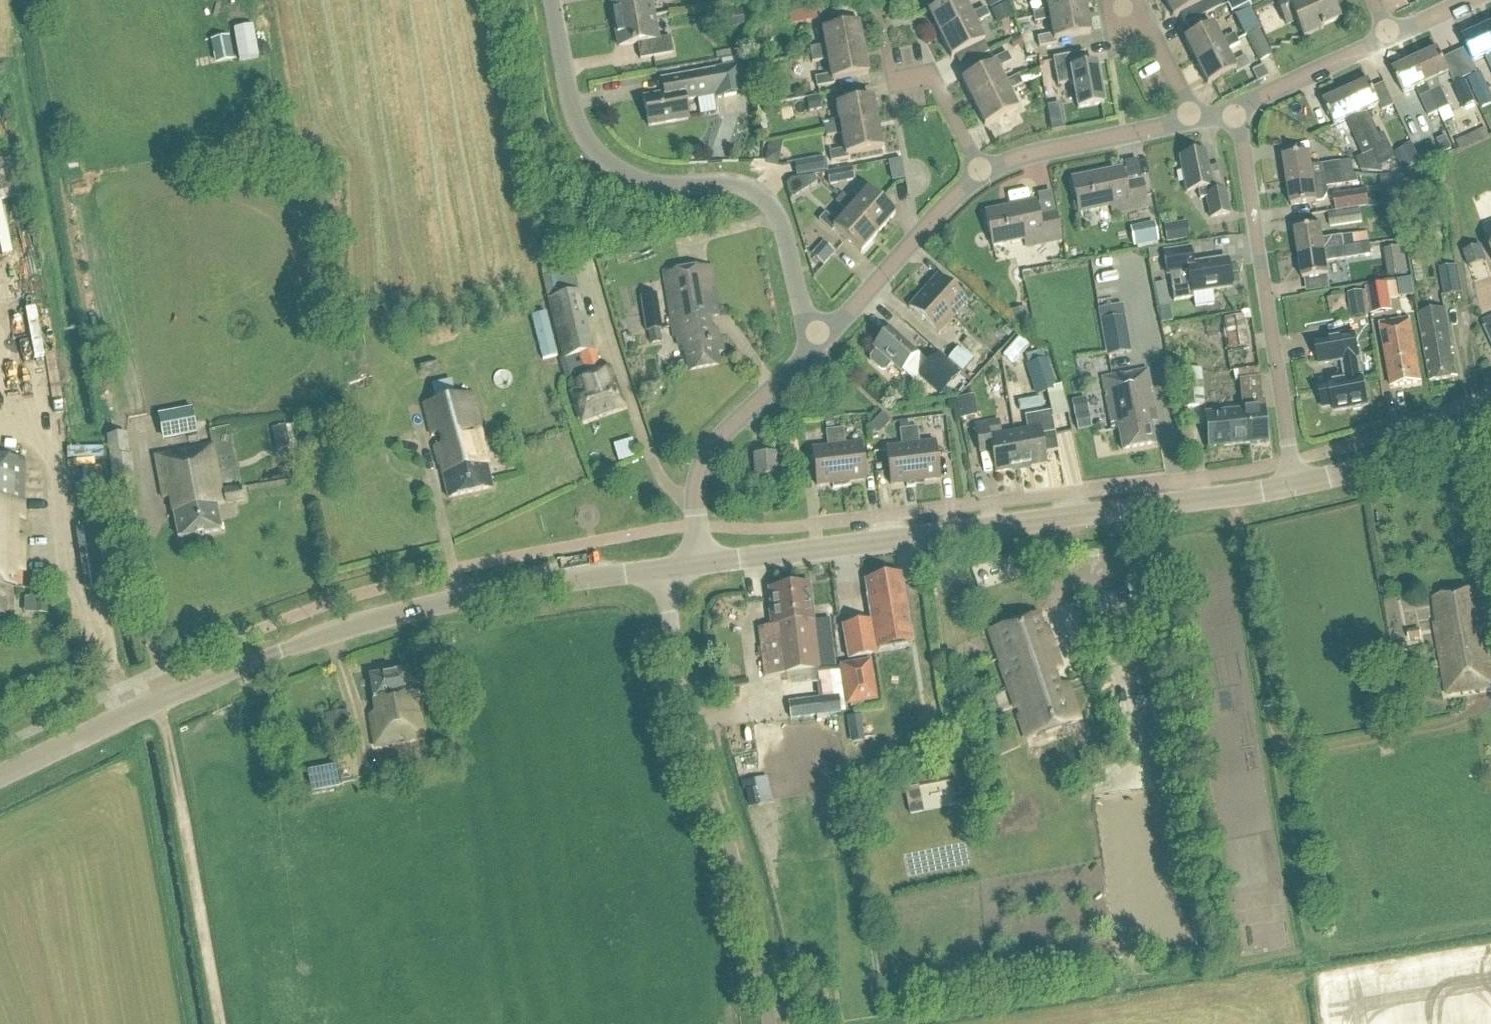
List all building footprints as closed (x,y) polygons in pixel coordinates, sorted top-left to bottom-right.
[(614,25),(653,18),(650,0),(618,0),(610,1),(614,25)] [(938,38),(972,22),(970,18),(963,4),(971,0),(957,0),(927,15),(938,38)] [(1003,0),(985,0),(990,10),(1005,3),(1003,0)] [(1048,22),(1047,18),(1084,11),(1082,0),(1044,0),(1046,13),(1031,15),(1033,25),(1048,22)] [(1217,0),(1163,0),(1173,19),(1180,15),(1185,26),(1221,8),(1217,0)] [(1227,6),(1233,18),(1250,9),(1246,0),(1238,0),(1227,6)] [(1273,2),(1285,28),(1293,24),(1300,40),(1304,39),(1302,35),(1316,29),(1317,33),(1321,31),(1340,22),(1330,0),(1272,0),(1273,2)] [(1006,4),(990,13),(997,26),(1013,17),(1006,4)] [(819,20),(830,18),(828,9),(818,10),(819,20)] [(727,29),(744,26),(741,10),(724,14),(727,29)] [(1212,26),(1183,40),(1194,62),(1236,42),(1245,37),(1258,31),(1260,30),(1250,10),(1247,12),(1250,19),(1248,28),(1220,42),(1212,26)] [(972,22),(938,38),(949,61),(983,45),(974,27),(988,20),(984,11),(970,18),(972,22)] [(1047,18),(1048,22),(1051,37),(1035,40),(1037,50),(1055,47),(1054,43),(1088,37),(1084,11),(1047,18)] [(810,15),(802,16),(803,26),(812,25),(810,15)] [(640,61),(672,56),(669,40),(657,42),(653,18),(614,25),(618,49),(637,45),(640,61)] [(821,33),(824,47),(809,50),(811,66),(827,63),(826,58),(863,52),(858,26),(821,33)] [(1463,41),(1467,50),(1473,64),(1486,58),(1490,69),(1490,46),(1483,28),(1462,37),(1463,41)] [(1270,57),(1258,31),(1245,37),(1257,63),(1270,57)] [(209,43),(214,67),(233,63),(228,39),(209,43)] [(1019,39),(1010,44),(1013,51),(1022,46),(1019,39)] [(1194,62),(1206,86),(1233,73),(1235,75),(1249,68),(1244,58),(1231,65),(1225,52),(1238,46),(1236,42),(1194,62)] [(826,58),(827,63),(829,78),(814,81),(816,90),(833,87),(833,83),(867,77),(863,52),(826,58)] [(1439,52),(1416,62),(1427,86),(1427,85),(1430,94),(1439,113),(1444,124),(1454,120),(1438,81),(1449,75),(1443,61),(1439,52)] [(992,67),(960,83),(971,106),(1005,89),(1004,85),(997,72),(1011,65),(1006,56),(991,64),(992,67)] [(1085,70),(1083,57),(1084,57),(1084,56),(1051,61),(1056,90),(1057,90),(1056,88),(1072,86),(1076,112),(1102,107),(1094,68),(1085,70)] [(1404,96),(1416,90),(1420,99),(1429,117),(1439,113),(1430,94),(1427,85),(1427,86),(1416,62),(1393,72),(1404,96)] [(684,102),(699,100),(715,97),(711,72),(694,75),(661,81),(664,96),(643,99),(648,128),(688,121),(684,102)] [(1481,109),(1490,105),(1490,95),(1481,74),(1468,81),(1481,109)] [(1005,89),(971,106),(982,129),(1017,113),(1008,94),(1022,88),(1017,79),(1004,85),(1005,89)] [(1453,87),(1464,108),(1474,103),(1464,81),(1453,87)] [(1372,154),(1374,153),(1385,148),(1369,112),(1379,107),(1369,84),(1345,95),(1372,154)] [(1383,174),(1374,153),(1372,154),(1345,95),(1324,104),(1335,128),(1347,122),(1364,158),(1357,161),(1362,172),(1383,174)] [(723,98),(708,99),(709,115),(724,114),(723,98)] [(809,112),(821,110),(819,99),(807,101),(809,112)] [(835,107),(838,122),(829,123),(830,129),(823,130),(825,140),(840,137),(840,133),(876,126),(872,101),(835,107)] [(1051,132),(1051,133),(1064,131),(1064,130),(1063,122),(1049,125),(1051,132)] [(840,133),(840,137),(843,152),(828,155),(830,165),(847,162),(846,158),(881,151),(876,126),(840,133)] [(1485,129),(1456,142),(1460,152),(1490,138),(1485,129)] [(1446,138),(1437,142),(1443,156),(1453,152),(1446,138)] [(1405,173),(1420,166),(1411,147),(1396,154),(1405,173)] [(1177,158),(1177,160),(1184,195),(1198,192),(1199,201),(1204,200),(1208,221),(1228,217),(1230,216),(1225,191),(1224,191),(1213,194),(1208,169),(1205,153),(1177,158)] [(1282,160),(1286,184),(1343,175),(1342,163),(1310,168),(1308,156),(1282,160)] [(795,166),(797,178),(824,173),(821,161),(795,166)] [(1070,179),(1070,182),(1077,214),(1109,208),(1111,217),(1147,210),(1142,182),(1125,185),(1122,172),(1122,169),(1070,179)] [(835,173),(826,174),(829,187),(854,182),(851,170),(835,173)] [(1290,209),(1316,205),(1314,190),(1324,190),(1345,187),(1345,185),(1357,184),(1356,176),(1343,175),(1286,184),(1290,209)] [(835,202),(846,213),(850,210),(877,235),(894,217),(867,191),(853,206),(842,195),(835,202)] [(1367,191),(1344,194),(1344,197),(1347,211),(1367,208),(1370,207),(1367,191)] [(984,212),(985,216),(991,249),(1022,243),(1023,243),(1025,250),(1059,243),(1061,243),(1056,214),(1055,214),(1038,218),(1036,206),(1035,202),(984,212)] [(850,210),(846,213),(836,224),(825,213),(818,220),(831,232),(833,230),(859,254),(877,235),(850,210)] [(1329,216),(1331,228),(1363,223),(1361,212),(1329,216)] [(1187,223),(1163,227),(1166,244),(1189,241),(1187,223)] [(1130,232),(1134,248),(1158,243),(1154,227),(1130,232)] [(1294,231),(1294,233),(1298,257),(1354,249),(1361,247),(1370,246),(1368,234),(1324,240),(1322,227),(1294,231)] [(822,244),(811,257),(824,268),(835,254),(822,244)] [(1298,257),(1298,258),(1302,281),(1305,281),(1327,277),(1329,277),(1327,265),(1327,264),(1363,258),(1361,247),(1354,249),(1298,257)] [(1405,249),(1384,252),(1387,279),(1408,277),(1405,249)] [(1149,262),(1158,260),(1157,250),(1147,251),(1149,262)] [(1192,300),(1191,296),(1231,290),(1226,261),(1191,267),(1189,252),(1163,255),(1166,277),(1169,276),(1173,302),(1192,300)] [(1438,270),(1440,282),(1442,281),(1443,286),(1441,286),(1443,298),(1462,295),(1455,255),(1449,256),(1451,268),(1438,270)] [(710,335),(708,320),(718,318),(709,268),(662,277),(674,341),(679,340),(681,350),(684,350),(688,374),(716,369),(714,358),(722,356),(720,342),(718,342),(716,334),(710,335)] [(922,293),(952,320),(966,304),(937,277),(922,293)] [(1165,283),(1153,285),(1160,326),(1172,324),(1165,283)] [(1397,283),(1388,284),(1390,301),(1400,299),(1397,283)] [(1367,288),(1372,316),(1388,313),(1383,285),(1367,288)] [(937,336),(952,320),(922,293),(908,309),(937,336)] [(1351,295),(1355,318),(1366,317),(1362,293),(1351,295)] [(549,300),(547,300),(548,304),(560,366),(566,381),(571,379),(570,377),(581,373),(585,383),(574,387),(576,394),(570,397),(581,426),(622,410),(626,409),(616,382),(614,382),(610,370),(602,373),(594,350),(590,352),(579,298),(578,294),(549,300)] [(640,298),(646,334),(648,333),(650,345),(661,344),(659,331),(661,331),(655,296),(640,298)] [(1345,296),(1327,299),(1330,317),(1348,314),(1345,296)] [(589,301),(594,321),(604,319),(599,298),(589,301)] [(1012,327),(1028,324),(1025,309),(1010,312),(1012,327)] [(1430,385),(1456,380),(1459,380),(1455,356),(1452,356),(1451,352),(1454,351),(1446,310),(1443,310),(1417,315),(1430,385)] [(1099,323),(1106,358),(1130,353),(1124,318),(1099,323)] [(1243,318),(1224,320),(1227,342),(1246,339),(1243,318)] [(1379,324),(1379,327),(1391,391),(1419,385),(1422,385),(1411,319),(1379,324)] [(1483,325),(1490,342),(1490,321),(1483,325)] [(1348,325),(1325,330),(1327,339),(1350,334),(1348,325)] [(900,373),(901,372),(913,382),(928,366),(929,365),(889,330),(888,331),(872,349),(876,352),(870,359),(870,363),(880,372),(884,372),(890,365),(900,373)] [(1362,408),(1367,407),(1362,379),(1360,380),(1356,359),(1359,358),(1354,336),(1315,343),(1320,366),(1343,361),(1347,382),(1328,386),(1328,388),(1319,390),(1323,409),(1333,407),(1334,414),(1352,410),(1354,412),(1363,410),(1362,408)] [(967,339),(961,346),(970,354),(976,347),(967,339)] [(948,361),(962,373),(973,361),(958,349),(948,361)] [(67,350),(54,352),(58,393),(71,391),(67,350)] [(938,356),(922,375),(934,386),(951,368),(938,356)] [(1027,369),(1036,398),(1055,392),(1046,363),(1027,369)] [(1147,412),(1154,411),(1146,372),(1100,380),(1110,433),(1118,431),(1121,453),(1153,447),(1147,412)] [(1180,374),(1184,409),(1203,407),(1200,372),(1180,374)] [(1241,412),(1243,428),(1247,428),(1249,448),(1265,447),(1263,413),(1261,413),(1259,380),(1238,381),(1241,412)] [(915,388),(901,388),(901,402),(915,402),(915,388)] [(473,394),(421,406),(429,439),(439,437),(442,449),(434,451),(441,482),(444,481),(448,502),(493,491),(488,467),(490,466),(473,394)] [(957,400),(960,420),(977,418),(973,397),(957,400)] [(1085,399),(1071,402),(1074,417),(1088,414),(1085,399)] [(151,415),(156,442),(192,436),(187,408),(151,415)] [(1207,452),(1249,448),(1247,428),(1243,428),(1241,412),(1204,415),(1207,452)] [(1012,436),(1018,471),(1044,467),(1043,455),(1057,453),(1050,413),(1024,418),(1027,434),(1012,436)] [(1077,432),(1091,429),(1088,414),(1074,417),(1077,432)] [(995,475),(1018,471),(1012,436),(999,438),(997,423),(974,426),(978,455),(991,453),(995,475)] [(1102,425),(1096,427),(1097,435),(1104,434),(1102,425)] [(286,427),(272,430),(274,441),(288,439),(286,427)] [(835,429),(842,487),(851,486),(850,482),(866,480),(862,442),(846,444),(844,428),(835,429)] [(833,488),(842,487),(835,429),(826,430),(828,447),(813,449),(817,486),(833,484),(833,488)] [(908,435),(909,442),(919,441),(918,433),(917,430),(908,431),(908,435)] [(899,432),(901,444),(909,442),(908,435),(908,431),(899,432)] [(136,526),(125,436),(107,438),(117,528),(136,526)] [(909,442),(915,488),(924,487),(924,483),(939,481),(934,444),(919,446),(919,441),(909,442)] [(906,489),(915,488),(909,442),(901,444),(901,448),(886,450),(890,486),(906,485),(906,489)] [(216,508),(244,502),(242,490),(232,492),(231,489),(221,491),(212,446),(156,457),(164,500),(171,499),(179,541),(221,533),(216,508)] [(755,478),(777,476),(776,456),(753,457),(755,478)] [(13,619),(13,591),(23,591),(23,574),(25,574),(25,462),(26,459),(0,459),(0,618),(13,619)] [(75,533),(84,595),(109,591),(100,529),(75,533)] [(920,719),(916,695),(916,694),(918,694),(908,636),(898,576),(867,581),(870,598),(865,598),(869,624),(842,629),(848,659),(873,655),(881,702),(895,700),(896,706),(893,706),(896,723),(920,719)] [(808,586),(767,591),(767,594),(770,614),(768,615),(769,623),(771,624),(772,628),(772,629),(773,640),(777,669),(816,664),(811,623),(814,622),(809,586),(808,586)] [(1474,594),(1434,601),(1438,624),(1435,625),(1448,697),(1490,689),(1490,666),(1487,646),(1479,648),(1476,635),(1484,634),(1482,619),(1478,620),(1474,594)] [(48,599),(37,599),(36,615),(48,615),(48,599)] [(1039,614),(986,633),(998,666),(997,667),(1013,712),(1015,711),(1017,717),(1015,718),(1023,741),(1024,743),(1032,740),(1075,726),(1082,724),(1069,685),(1059,688),(1055,674),(1063,671),(1048,628),(1044,629),(1039,614)] [(828,621),(814,622),(811,623),(816,664),(777,669),(773,640),(760,642),(764,679),(834,671),(828,621)] [(1420,630),(1407,632),(1408,642),(1422,639),(1420,630)] [(867,664),(842,669),(848,705),(850,704),(851,708),(861,706),(861,702),(873,700),(867,664)] [(372,750),(426,741),(418,693),(411,695),(407,671),(369,678),(375,715),(367,717),(372,750)] [(788,704),(790,721),(840,715),(838,698),(788,704)] [(347,712),(324,716),(329,745),(352,740),(347,712)] [(849,740),(863,738),(860,717),(846,720),(849,740)] [(285,794),(293,804),(304,795),(295,785),(285,794)] [(756,790),(745,793),(745,794),(749,809),(760,806),(757,791),(756,790)] [(923,815),(921,807),(908,810),(909,818),(923,815)]
